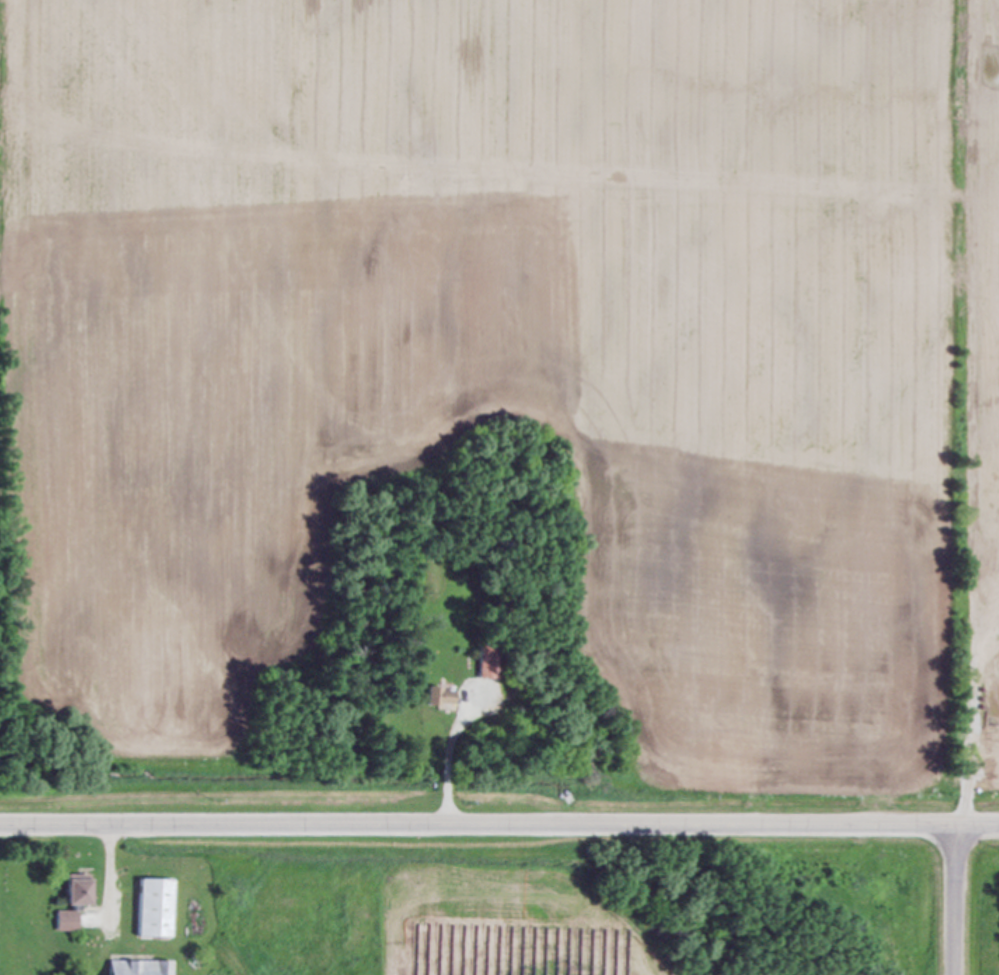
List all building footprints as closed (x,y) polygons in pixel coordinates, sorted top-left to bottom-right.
[(58,911),(51,911),(51,933),(75,933),(75,907),(83,907),(83,877),(58,877),(58,911)] [(169,882),(132,881),(131,939),(167,939),(169,882)] [(144,974),(151,974),(151,962),(101,962),(101,974),(144,974)] [(166,971),(168,970),(167,962),(155,962),(155,974),(166,974),(166,971)]
